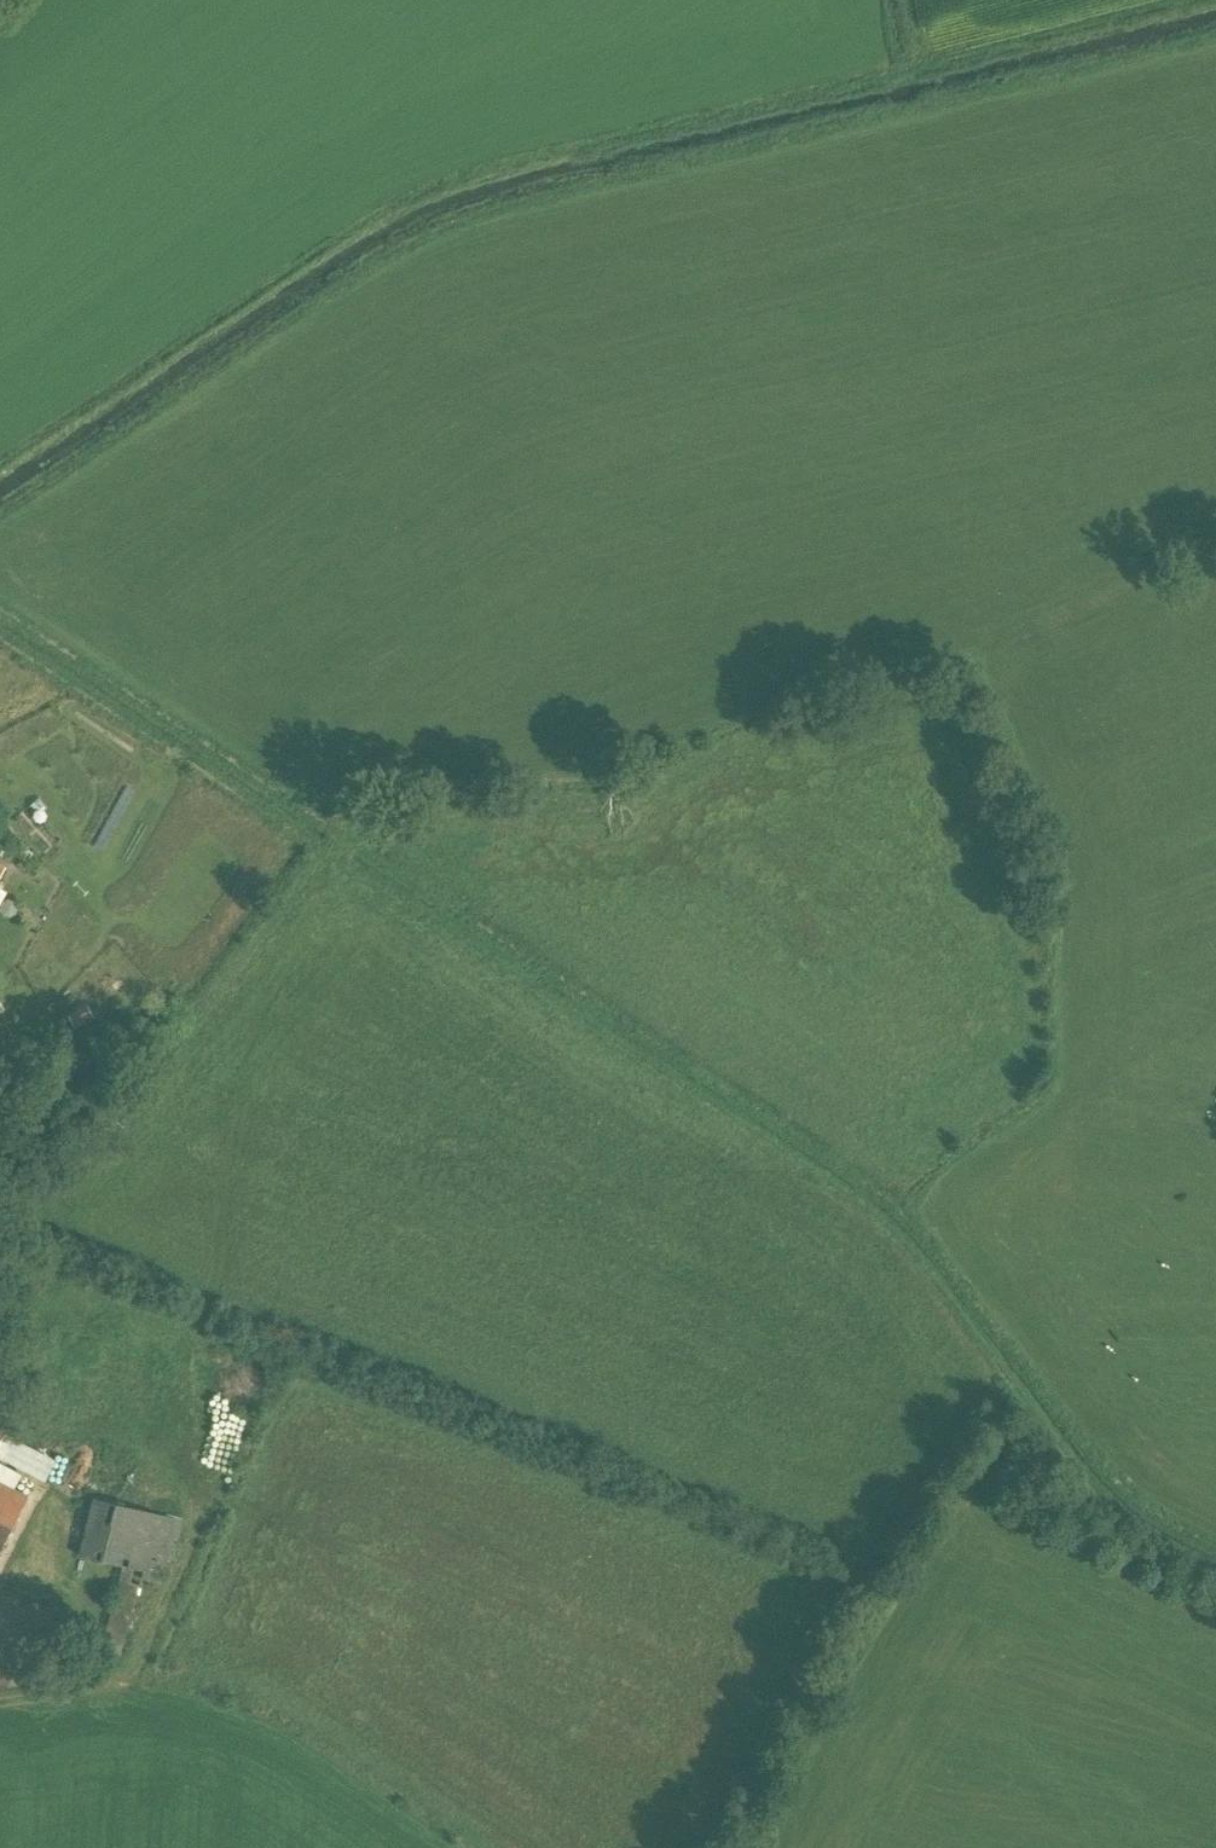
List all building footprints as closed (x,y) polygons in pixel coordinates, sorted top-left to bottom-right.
[(8,1050),(0,1037),(0,1055),(8,1050)] [(26,1496),(0,1482),(0,1547),(26,1496)] [(78,1554),(123,1565),(101,1649),(121,1654),(141,1579),(160,1583),(165,1556),(174,1558),(182,1518),(93,1496),(78,1554)]
